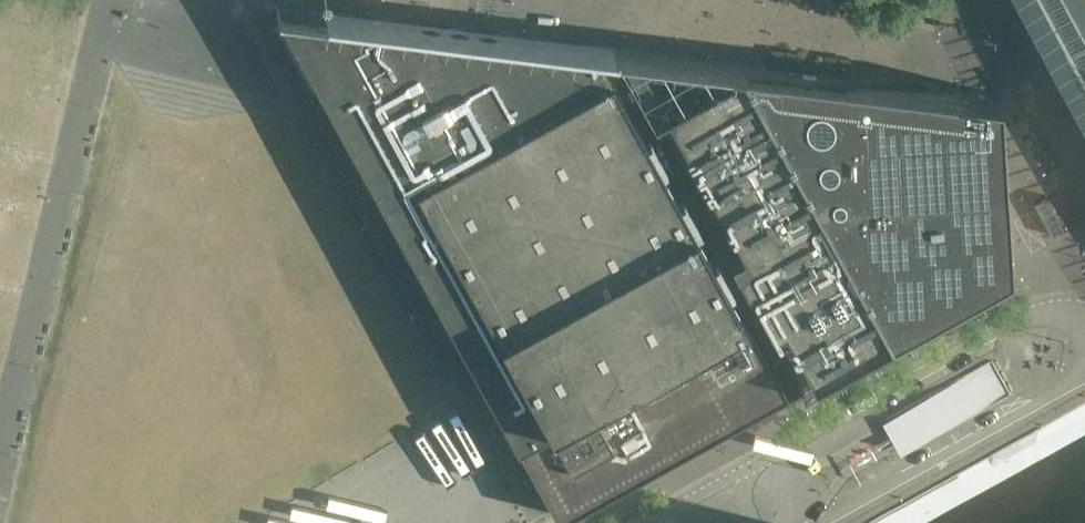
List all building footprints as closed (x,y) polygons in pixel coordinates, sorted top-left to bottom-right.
[(800,382),(615,47),(462,28),(275,5),(284,22),(322,91),(397,226),(417,261),(458,336),(469,356),(557,516),(800,382)] [(1008,267),(997,94),(937,87),(615,47),(800,382),(1008,267)] [(1055,213),(1045,195),(1034,202),(1052,235),(1064,229),(1055,213)] [(998,356),(887,418),(894,431),(902,445),(906,452),(1018,390),(998,356)]
